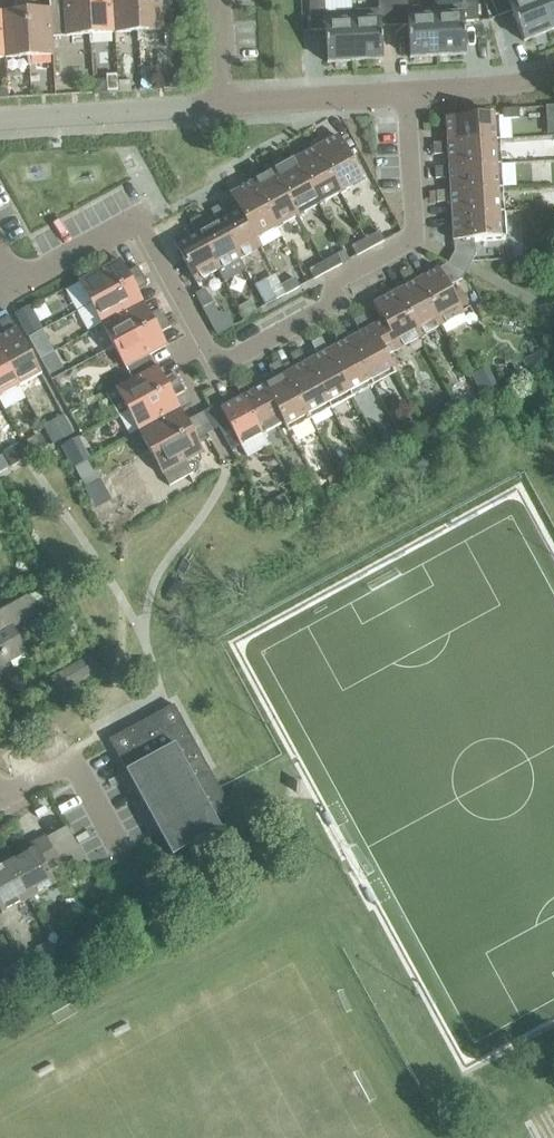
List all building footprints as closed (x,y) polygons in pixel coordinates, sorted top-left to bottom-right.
[(1,13),(3,58),(27,56),(24,0),(14,0),(14,12),(1,13)] [(27,56),(52,55),(51,36),(50,37),(49,15),(48,15),(48,10),(35,11),(35,0),(24,0),(27,56)] [(48,10),(48,15),(49,15),(50,37),(51,36),(89,34),(87,0),(48,0),(49,10),(48,10)] [(89,34),(113,33),(111,0),(87,0),(89,34)] [(113,33),(137,31),(136,0),(111,0),(113,33)] [(137,31),(162,30),(161,0),(136,0),(137,31)] [(324,13),(324,0),(308,0),(310,31),(324,30),(326,63),(354,62),(351,11),(324,13)] [(354,62),(382,60),(380,27),(393,26),(392,0),(377,0),(378,10),(351,11),(354,62)] [(393,26),(407,25),(409,58),(437,57),(434,7),(407,8),(407,0),(392,0),(393,26)] [(437,57),(465,55),(463,22),(477,21),(476,0),(460,0),(461,5),(434,7),(437,57)] [(497,17),(510,11),(523,42),(549,31),(536,0),(490,0),(497,17)] [(549,31),(553,29),(553,0),(536,0),(549,31)] [(105,79),(93,80),(93,93),(106,92),(105,79)] [(179,80),(167,80),(168,88),(180,88),(179,80)] [(501,109),(502,119),(518,118),(517,108),(501,109)] [(445,118),(446,143),(451,142),(451,143),(494,141),(492,115),(445,118)] [(336,136),(314,148),(339,194),(361,182),(336,136)] [(447,154),(448,167),(453,166),(453,167),(495,165),(494,141),(451,143),(451,142),(446,143),(432,144),(433,155),(447,154)] [(314,148),(293,159),(318,205),(339,194),(314,148)] [(293,159),(272,171),(297,217),(318,205),(293,159)] [(448,178),(449,191),(454,190),(454,191),(497,189),(495,165),(453,167),(453,166),(448,167),(434,168),(434,179),(448,178)] [(272,171),(251,182),(276,228),(297,217),(272,171)] [(229,194),(238,211),(239,211),(255,240),(255,239),(276,228),(251,182),(229,194)] [(450,214),(451,215),(498,212),(497,189),(454,191),(454,190),(449,191),(435,192),(436,203),(450,202),(450,214)] [(210,210),(217,223),(217,222),(238,260),(260,248),(255,239),(255,240),(239,211),(238,211),(227,217),(220,204),(210,210)] [(498,212),(451,215),(453,251),(471,261),(474,255),(473,239),(500,237),(498,212)] [(189,221),(196,234),(217,271),(238,260),(217,222),(217,223),(205,229),(198,216),(189,221)] [(378,232),(364,239),(369,248),(383,241),(378,232)] [(196,234),(184,240),(182,236),(172,241),(195,283),(217,271),(196,234)] [(369,248),(364,239),(350,247),(355,256),(369,248)] [(336,255),(322,262),(327,272),(341,264),(336,255)] [(78,282),(90,304),(141,275),(136,266),(125,273),(118,260),(78,282)] [(327,272),(322,262),(308,270),(313,279),(327,272)] [(446,263),(416,280),(418,284),(417,285),(440,326),(462,314),(447,287),(461,279),(464,273),(446,263)] [(406,285),(394,291),(419,338),(440,326),(417,285),(418,284),(416,280),(409,268),(399,273),(406,285)] [(101,325),(141,303),(135,291),(146,285),(141,275),(90,304),(101,325)] [(279,286),(284,295),(298,287),(293,278),(279,286)] [(264,279),(253,285),(264,306),(276,299),(264,279)] [(194,294),(202,308),(211,303),(203,289),(194,294)] [(381,321),(369,327),(368,328),(384,357),(385,356),(419,338),(394,291),(372,303),(381,321)] [(250,300),(236,307),(242,318),(256,310),(250,300)] [(101,325),(113,346),(164,318),(159,309),(148,315),(141,303),(101,325)] [(26,309),(15,315),(27,338),(38,331),(26,309)] [(359,332),(348,338),(350,343),(349,343),(370,381),(392,369),(385,356),(384,357),(368,328),(369,327),(363,315),(352,320),(359,332)] [(0,336),(0,354),(18,387),(40,375),(8,316),(0,321),(0,326),(4,334),(0,336)] [(113,346),(131,379),(155,367),(148,355),(164,346),(157,333),(169,327),(164,318),(113,346)] [(338,344),(327,350),(329,354),(328,355),(349,392),(370,381),(349,343),(350,343),(348,338),(341,326),(331,332),(338,344)] [(38,331),(27,338),(31,345),(47,337),(42,329),(38,331)] [(317,355),(305,361),(308,366),(307,366),(327,404),(349,392),(328,355),(329,354),(327,350),(320,338),(310,343),(317,355)] [(295,367),(284,373),(287,377),(286,378),(306,415),(327,404),(307,366),(308,366),(305,361),(299,349),(289,355),(295,367)] [(539,352),(537,361),(541,368),(552,362),(545,349),(539,352)] [(53,352),(39,360),(42,365),(56,358),(53,352)] [(18,387),(0,354),(0,396),(18,387)] [(274,378),(263,384),(265,389),(283,422),(282,423),(284,427),(306,415),(286,378),(287,377),(284,373),(278,361),(268,366),(274,378)] [(115,388),(127,410),(178,382),(173,373),(161,379),(155,367),(131,379),(115,388)] [(234,384),(240,397),(241,396),(262,434),(282,423),(283,422),(265,389),(263,384),(250,391),(244,378),(234,384)] [(127,410),(138,431),(178,410),(171,398),(183,391),(178,382),(127,410)] [(241,396),(240,397),(229,403),(227,398),(208,409),(218,427),(227,422),(239,446),(262,434),(241,396)] [(138,431),(150,452),(201,424),(196,415),(184,421),(178,410),(138,431)] [(64,420),(45,431),(52,444),(73,432),(66,419),(64,420)] [(201,424),(150,452),(162,474),(168,486),(192,473),(185,462),(201,453),(194,440),(206,433),(201,424)] [(387,438),(394,450),(404,444),(398,433),(387,438)] [(39,434),(26,441),(33,454),(46,447),(39,434)] [(78,437),(60,447),(62,451),(74,445),(83,462),(86,460),(89,459),(78,437)] [(23,445),(4,455),(10,467),(29,456),(23,445)] [(357,456),(363,467),(371,462),(365,452),(357,456)] [(83,462),(73,467),(84,488),(97,482),(86,460),(83,462)] [(348,463),(336,469),(341,478),(353,472),(348,463)] [(336,469),(327,474),(332,484),(341,478),(336,469)] [(97,482),(84,488),(95,508),(110,500),(100,480),(97,482)] [(283,494),(266,503),(273,516),(290,506),(283,494)] [(22,652),(9,626),(34,612),(26,597),(0,611),(0,664),(22,652)] [(89,654),(49,677),(59,694),(99,671),(89,654)] [(228,807),(173,705),(108,740),(171,856),(220,829),(213,816),(228,807)] [(22,855),(8,862),(28,899),(55,884),(47,871),(59,864),(44,836),(19,850),(22,855)] [(0,914),(28,899),(8,862),(0,867),(0,913),(0,914)] [(105,900),(96,905),(106,924),(116,919),(107,904),(105,900)] [(65,936),(53,943),(59,954),(71,947),(65,936)] [(31,957),(14,966),(19,975),(35,966),(31,957)]
